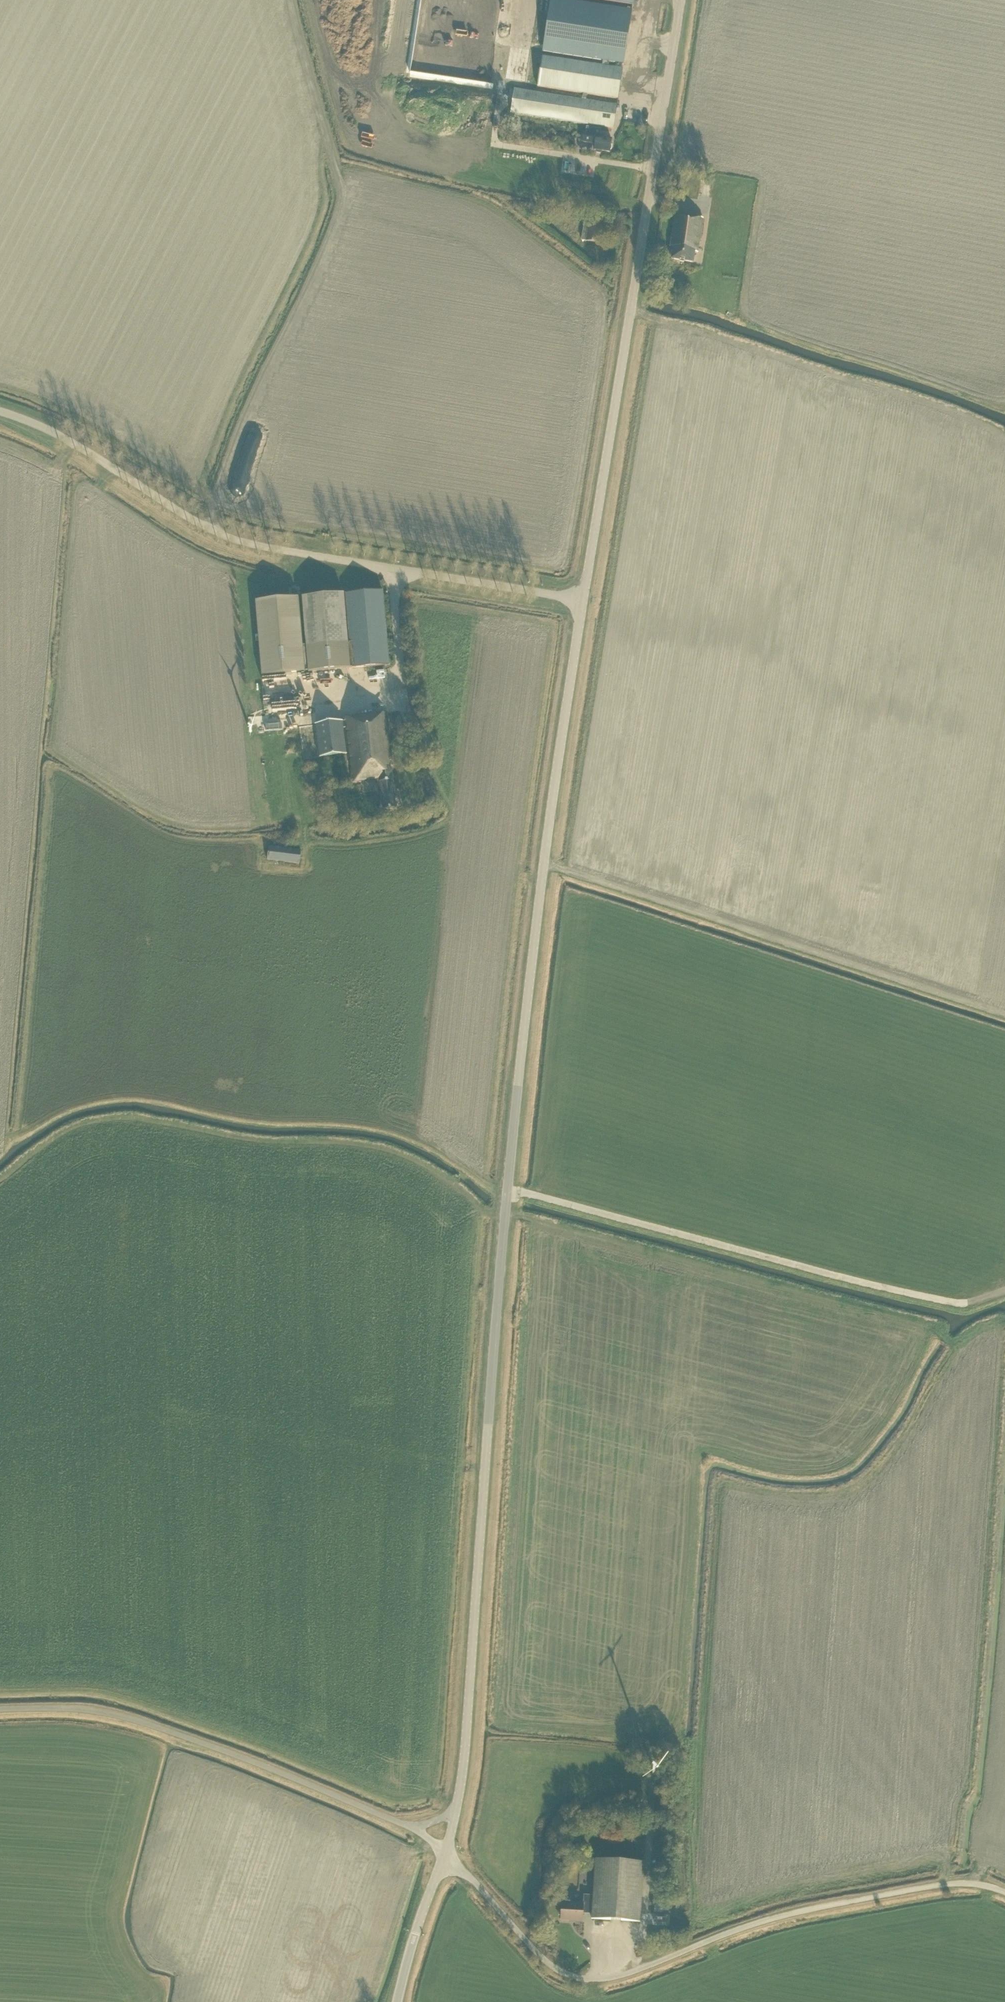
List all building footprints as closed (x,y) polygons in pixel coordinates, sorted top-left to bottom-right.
[(582,99),(515,89),(511,113),(614,129),(618,105),(586,100),(587,94),(619,99),(623,70),(623,64),(624,65),(633,11),(560,0),(551,0),(543,52),(593,60),(593,65),(542,57),(538,86),(584,94),(582,99)] [(596,145),(595,150),(611,153),(613,140),(600,138),(601,129),(587,127),(586,135),(583,135),(582,143),(596,145)] [(694,263),(695,253),(698,253),(703,219),(676,214),(670,248),(673,248),(671,259),(694,263)] [(582,241),(599,244),(602,225),(586,222),(582,241)] [(307,646),(303,646),(299,600),(256,604),(262,676),(389,665),(383,591),(346,594),(350,643),(347,643),(343,595),(303,598),(307,646)] [(352,783),(377,780),(377,783),(380,782),(383,810),(396,808),(391,765),(393,765),(386,713),(344,719),(352,783)] [(315,725),(320,758),(347,754),(342,721),(315,725)] [(320,758),(315,725),(298,726),(303,760),(320,758)] [(268,860),(299,864),(301,850),(269,846),(268,860)] [(592,1919),(640,1922),(644,1862),(596,1859),(592,1919)] [(561,1920),(582,1921),(583,1914),(591,1914),(593,1895),(584,1895),(584,1904),(562,1902),(561,1920)]
